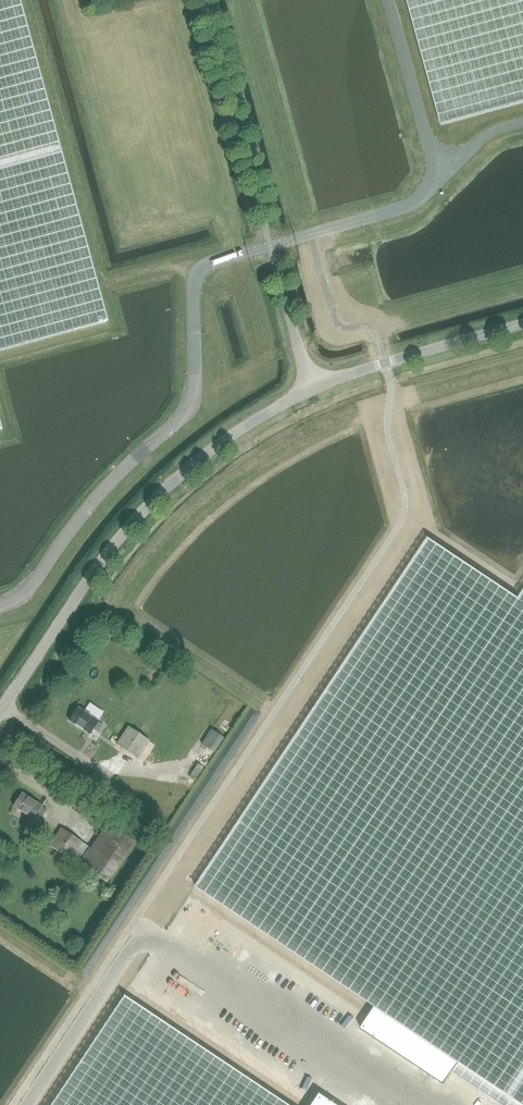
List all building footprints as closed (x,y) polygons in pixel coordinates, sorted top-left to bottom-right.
[(108,322),(19,0),(0,0),(0,351),(108,322)] [(441,125),(522,103),(522,0),(406,0),(441,125)] [(201,880),(382,1001),(463,1055),(458,1064),(520,1104),(522,1104),(522,574),(516,584),(488,566),(453,543),(447,539),(432,532),(201,880)] [(98,722),(78,708),(69,720),(89,734),(93,729),(98,733),(103,726),(98,722)] [(137,758),(149,740),(127,726),(116,744),(137,758)] [(214,753),(224,738),(211,729),(201,744),(214,753)] [(42,817),(46,810),(41,807),(41,806),(21,793),(13,806),(33,819),(37,814),(42,817)] [(50,846),(107,884),(134,842),(106,824),(91,848),(61,828),(50,846)] [(52,1104),(285,1104),(123,997),(52,1104)] [(376,1010),(362,1032),(443,1087),(458,1065),(376,1010)] [(313,1104),(332,1104),(319,1096),(313,1104)]
